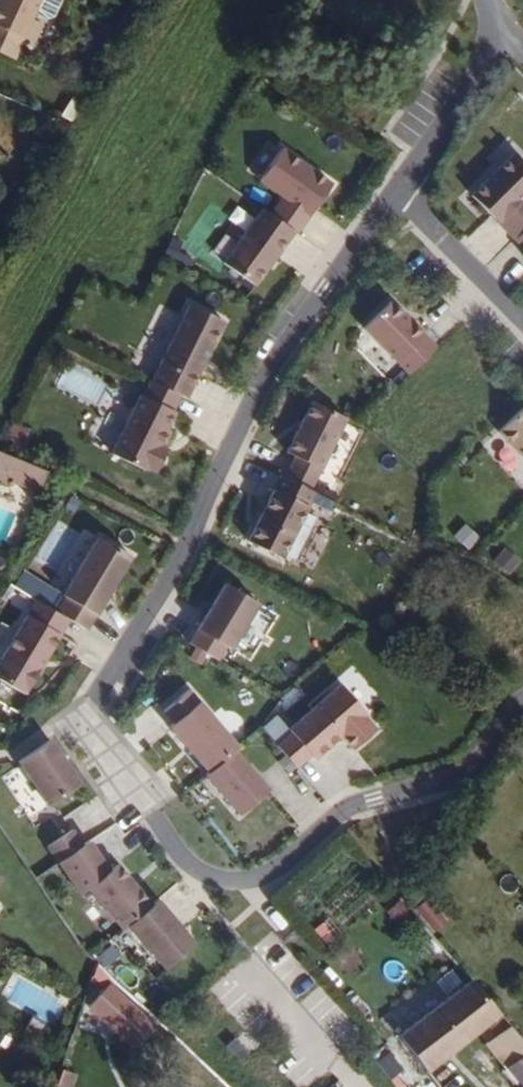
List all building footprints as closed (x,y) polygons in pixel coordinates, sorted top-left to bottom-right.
[(14,36),(17,37),(33,0),(0,0),(0,30),(14,36)] [(14,36),(0,30),(0,63),(2,63),(14,36)] [(253,177),(273,192),(278,196),(266,213),(288,229),(292,232),(327,183),(291,157),(276,146),(253,177)] [(515,151),(473,194),(517,238),(522,231),(522,159),(515,151)] [(266,213),(264,211),(257,207),(217,261),(233,273),(248,283),(288,229),(266,213)] [(399,362),(426,334),(380,287),(353,315),(399,362)] [(183,393),(221,315),(191,300),(153,378),(179,391),(183,393)] [(187,395),(226,317),(221,315),(183,393),(187,395)] [(158,441),(175,408),(172,406),(179,391),(153,378),(151,377),(143,392),(140,391),(112,450),(146,466),(148,463),(158,441)] [(311,487),(347,415),(313,398),(288,450),(296,455),(286,475),(311,487)] [(505,425),(522,443),(522,406),(505,425)] [(156,467),(167,445),(158,441),(148,463),(156,467)] [(46,467),(0,447),(0,477),(5,479),(7,476),(37,488),(46,467)] [(85,497),(86,495),(92,484),(78,477),(72,488),(71,490),(85,497)] [(56,608),(67,614),(85,626),(130,552),(98,532),(62,591),(65,593),(56,608)] [(8,559),(0,554),(0,575),(7,570),(8,559)] [(229,645),(258,600),(225,579),(189,638),(216,655),(224,641),(229,645)] [(67,614),(56,608),(35,595),(0,654),(0,676),(22,690),(67,614)] [(231,747),(235,744),(185,686),(161,708),(171,720),(167,724),(206,768),(231,747)] [(352,721),(355,718),(332,693),(292,728),(311,749),(315,754),(341,729),(354,743),(364,734),(352,721)] [(311,749),(292,728),(278,741),(296,763),(311,749)] [(78,779),(48,735),(16,757),(47,801),(78,779)] [(266,788),(231,747),(206,768),(202,772),(237,813),(266,788)] [(149,901),(115,860),(107,867),(87,836),(56,858),(78,891),(85,884),(120,925),(125,921),(149,901)] [(435,931),(448,917),(425,896),(412,910),(435,931)] [(191,940),(154,897),(149,901),(125,921),(162,965),(191,940)] [(426,1070),(499,1013),(467,976),(395,1032),(426,1070)] [(507,1024),(497,1033),(517,1058),(507,1067),(522,1086),(522,1043),(507,1024)] [(245,1049),(231,1035),(222,1044),(236,1058),(245,1049)]
